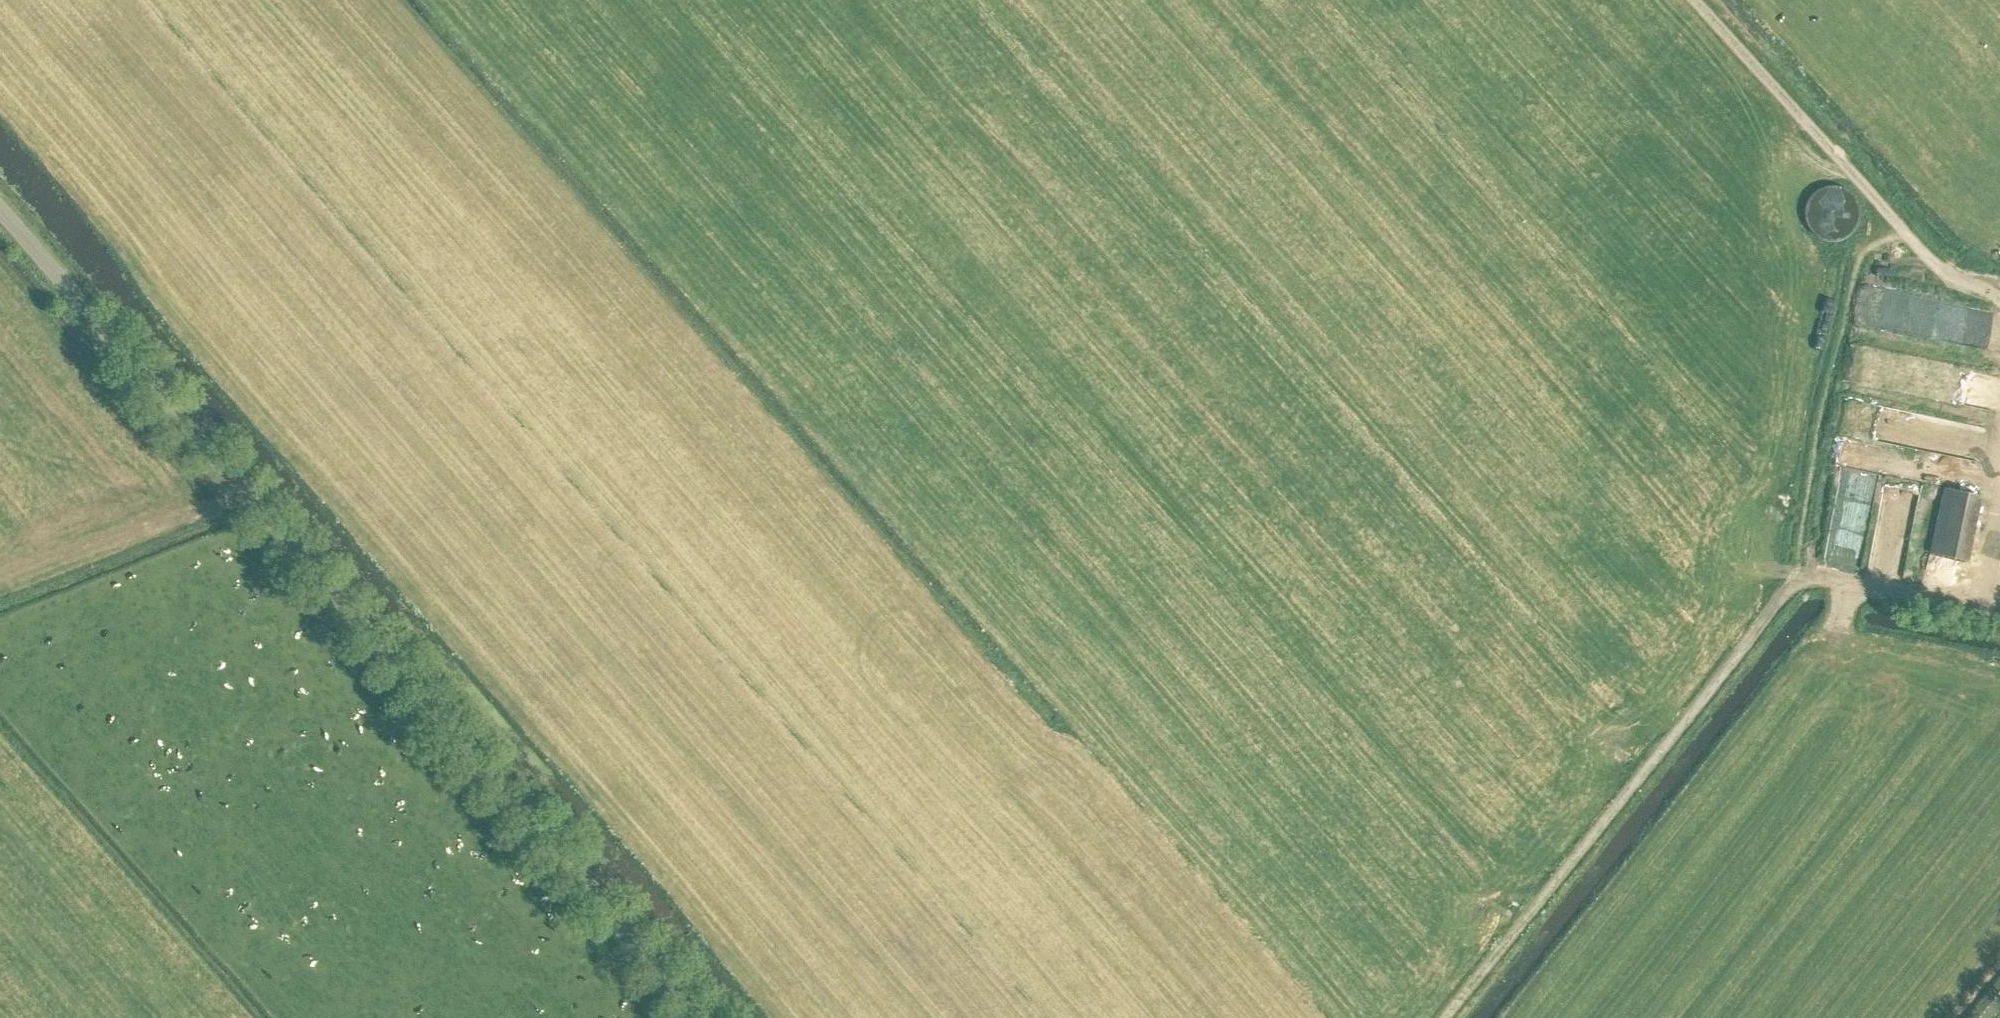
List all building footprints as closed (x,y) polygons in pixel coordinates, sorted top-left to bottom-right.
[(1945,489),(1931,553),(1964,560),(1977,497),(1945,489)]
